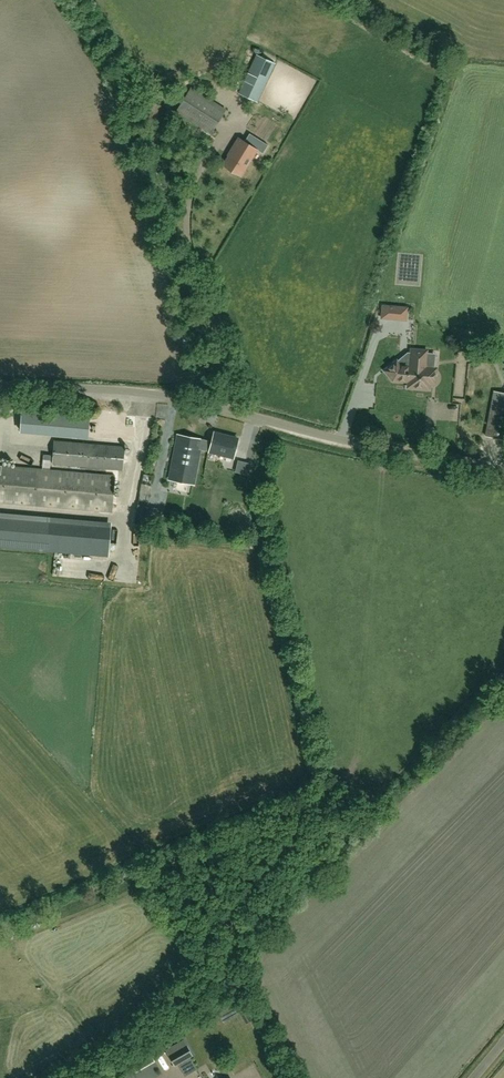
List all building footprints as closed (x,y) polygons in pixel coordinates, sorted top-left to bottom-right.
[(221,68),(229,54),(224,51),(216,66),(221,68)] [(257,102),(275,63),(257,55),(239,93),(257,102)] [(226,110),(190,88),(176,111),(211,133),(226,110)] [(267,145),(289,103),(272,94),(249,135),(267,145)] [(256,150),(251,147),(239,139),(232,150),(233,150),(225,163),(242,173),(256,150)] [(382,318),(391,319),(392,305),(383,304),(382,318)] [(390,328),(390,336),(402,335),(402,328),(390,328)] [(473,351),(475,359),(487,356),(485,348),(473,351)] [(434,374),(434,368),(425,367),(427,350),(411,349),(410,360),(417,360),(415,386),(415,388),(429,389),(429,384),(433,384),(433,382),(434,382),(434,381),(435,380),(435,379),(435,378),(435,377),(435,376),(434,375),(434,374)] [(417,360),(410,360),(409,366),(400,365),(396,360),(384,371),(392,381),(408,382),(407,387),(415,388),(415,386),(417,360)] [(494,391),(485,436),(503,440),(503,393),(494,391)] [(128,416),(130,402),(110,399),(108,413),(128,416)] [(159,403),(159,418),(169,418),(170,404),(159,403)] [(90,410),(23,404),(21,431),(88,437),(90,410)] [(192,483),(200,448),(233,457),(237,439),(214,432),(211,442),(201,440),(201,439),(177,434),(168,478),(192,483)] [(55,441),(53,464),(122,470),(124,447),(88,444),(55,441)] [(115,476),(0,466),(0,502),(112,512),(115,476)] [(110,527),(111,520),(0,511),(0,518),(110,527)] [(0,518),(0,547),(108,555),(110,527),(0,518)] [(176,1065),(189,1057),(193,1055),(184,1039),(165,1050),(174,1066),(176,1065)]
